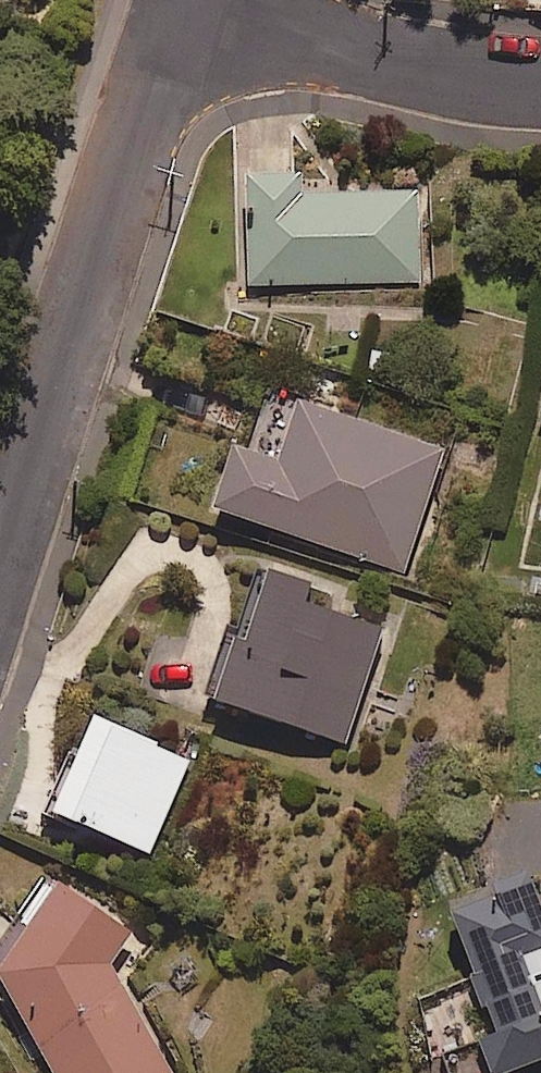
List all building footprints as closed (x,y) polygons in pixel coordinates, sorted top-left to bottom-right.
[(302,177),(246,179),(250,286),(425,280),(421,190),(303,194),(302,177)] [(445,451),(301,406),(282,467),(231,451),(212,515),(407,575),(445,451)] [(314,592),(260,575),(239,640),(228,636),(207,702),(343,747),(379,636),(308,612),(314,592)] [(94,719),(54,818),(151,857),(188,767),(157,754),(160,746),(94,719)] [(532,871),(487,887),(498,903),(458,918),(504,1040),(484,1048),(494,1072),(514,1072),(540,1063),(540,894),(532,871)] [(56,885),(0,973),(0,988),(50,1072),(176,1072),(113,967),(134,934),(56,885)]
